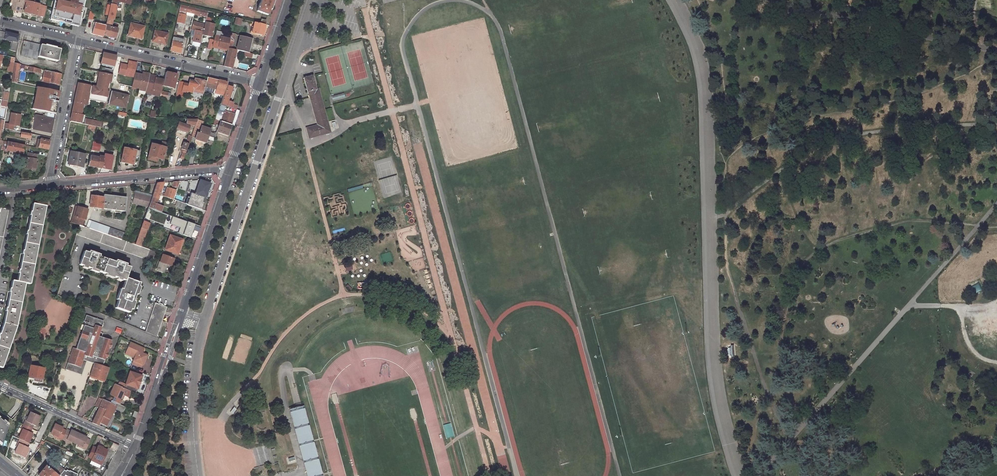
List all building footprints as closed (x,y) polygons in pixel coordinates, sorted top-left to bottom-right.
[(11,10),(22,12),(23,2),(24,0),(13,0),(11,10)] [(43,18),(46,7),(32,4),(33,0),(31,0),(24,0),(23,2),(26,2),(23,13),(43,18)] [(50,19),(79,27),(86,0),(54,0),(50,19)] [(116,1),(130,4),(131,0),(111,0),(108,11),(107,16),(106,19),(111,21),(116,1)] [(261,0),(260,0),(259,3),(260,4),(257,12),(268,16),(273,0),(261,0)] [(180,6),(179,11),(186,13),(193,15),(195,9),(180,6)] [(195,9),(193,15),(207,18),(208,12),(195,9)] [(179,11),(173,32),(176,33),(181,34),(185,16),(186,13),(179,11)] [(102,36),(115,39),(118,29),(107,26),(108,24),(110,24),(111,21),(106,19),(105,26),(102,36)] [(200,45),(203,35),(205,25),(194,22),(192,29),(200,31),(196,44),(200,45)] [(205,25),(203,35),(212,37),(215,25),(211,24),(206,23),(205,25)] [(255,23),(252,34),(262,36),(265,26),(264,25),(260,24),(255,23)] [(91,34),(102,37),(102,36),(105,26),(103,25),(103,27),(93,24),(91,34)] [(131,24),(130,24),(127,36),(140,40),(143,28),(137,26),(131,24)] [(167,34),(155,31),(152,40),(160,42),(160,44),(164,45),(167,34)] [(10,41),(12,41),(10,52),(0,49),(0,54),(14,58),(18,33),(12,32),(10,41)] [(212,47),(218,48),(218,50),(227,52),(228,48),(230,40),(215,36),(214,41),(212,46),(212,47)] [(253,39),(240,36),(236,50),(249,54),(253,39)] [(179,55),(182,45),(183,41),(174,39),(172,38),(169,52),(179,55)] [(59,49),(24,41),(20,54),(36,58),(37,56),(57,60),(59,49)] [(232,68),(236,50),(231,49),(228,48),(227,52),(223,66),(232,68)] [(102,53),(100,63),(114,67),(116,56),(102,53)] [(15,83),(19,63),(13,62),(11,72),(12,72),(10,82),(15,83)] [(114,69),(102,66),(100,72),(113,75),(114,69)] [(44,69),(40,81),(47,83),(47,82),(58,84),(60,73),(44,69)] [(102,77),(100,87),(96,86),(78,83),(76,90),(85,92),(104,96),(106,91),(108,81),(111,82),(113,75),(100,72),(99,72),(98,76),(102,77)] [(175,75),(164,72),(162,80),(161,85),(172,88),(175,75)] [(131,86),(138,88),(138,89),(144,91),(147,78),(147,77),(141,76),(141,75),(134,73),(131,86)] [(306,92),(315,89),(311,76),(303,78),(306,92)] [(154,79),(147,78),(144,91),(144,93),(150,94),(151,93),(152,89),(159,91),(161,85),(162,80),(154,78),(154,79)] [(205,85),(211,87),(213,79),(207,78),(205,82),(205,85)] [(193,83),(189,81),(186,95),(190,96),(192,90),(203,93),(205,85),(205,82),(194,80),(193,83)] [(178,81),(176,89),(183,91),(183,90),(185,83),(178,81)] [(218,81),(217,87),(224,89),(225,86),(226,86),(227,83),(218,81)] [(224,89),(219,104),(224,106),(225,106),(235,110),(236,106),(231,104),(232,103),(226,101),(231,88),(226,86),(225,86),(224,89)] [(56,95),(57,91),(39,88),(38,93),(37,92),(34,104),(35,105),(34,110),(45,112),(53,113),(54,109),(55,109),(56,102),(53,101),(54,97),(56,98),(56,95)] [(304,127),(308,139),(330,132),(318,88),(315,89),(306,92),(308,98),(316,124),(304,127)] [(76,90),(74,102),(82,104),(85,94),(85,92),(76,90)] [(127,96),(110,91),(107,103),(124,108),(127,96)] [(90,99),(106,102),(107,97),(104,96),(85,92),(85,94),(87,94),(90,99)] [(74,102),(71,112),(80,114),(82,104),(74,102)] [(219,104),(214,119),(217,120),(220,121),(230,125),(233,115),(224,111),(225,106),(224,106),(219,104)] [(233,126),(239,111),(238,111),(235,110),(233,115),(230,125),(233,126)] [(53,113),(45,112),(44,117),(36,116),(34,124),(35,124),(34,129),(41,131),(41,129),(51,131),(54,114),(53,113)] [(71,112),(70,121),(81,123),(83,123),(83,120),(82,120),(83,114),(80,114),(71,112)] [(8,123),(4,123),(3,128),(12,130),(13,125),(18,126),(20,114),(11,113),(8,123)] [(88,124),(95,126),(101,127),(102,122),(85,118),(84,123),(88,124)] [(194,137),(206,142),(207,137),(210,129),(201,126),(203,121),(197,118),(197,119),(194,125),(191,135),(194,136),(194,137)] [(175,127),(187,131),(189,126),(177,121),(175,127)] [(216,131),(226,135),(230,125),(220,121),(216,131)] [(37,147),(47,149),(49,141),(40,139),(38,146),(37,145),(37,147)] [(181,146),(180,149),(180,150),(182,151),(185,152),(189,140),(187,139),(186,142),(185,141),(184,142),(183,142),(182,145),(181,145),(181,146)] [(24,145),(7,142),(3,141),(1,150),(5,151),(5,150),(22,154),(23,148),(24,145)] [(162,159),(164,147),(165,142),(160,141),(159,146),(155,145),(155,143),(150,142),(146,159),(155,161),(156,158),(162,159)] [(93,142),(91,150),(99,151),(101,143),(93,142)] [(140,151),(124,148),(121,162),(133,164),(134,156),(138,157),(140,151)] [(83,154),(69,150),(67,163),(81,166),(83,154)] [(35,163),(36,154),(27,153),(26,161),(27,162),(26,169),(31,170),(31,168),(35,169),(36,163),(35,163)] [(89,165),(110,169),(113,159),(113,156),(104,154),(104,156),(101,156),(98,157),(91,156),(89,165)] [(190,193),(186,204),(201,210),(210,184),(199,180),(194,194),(190,193)] [(151,195),(147,206),(146,207),(153,210),(157,211),(159,212),(161,207),(155,205),(163,182),(155,183),(151,195)] [(177,190),(167,187),(165,193),(163,193),(162,196),(174,200),(177,190)] [(143,204),(145,196),(134,193),(131,203),(142,206),(143,204)] [(103,197),(91,195),(89,207),(101,209),(103,197)] [(124,212),(126,198),(103,195),(103,197),(101,209),(124,212)] [(19,199),(13,226),(19,228),(25,201),(19,199)] [(32,204),(31,212),(30,212),(29,215),(30,215),(27,229),(27,232),(26,231),(25,235),(26,235),(23,251),(22,250),(21,254),(22,254),(20,268),(19,270),(18,270),(17,274),(18,274),(17,281),(12,280),(10,288),(9,288),(9,292),(7,306),(6,308),(5,307),(4,311),(4,312),(5,312),(3,323),(0,332),(0,368),(2,368),(5,360),(5,358),(8,351),(11,341),(12,338),(16,326),(19,314),(19,312),(19,311),(23,294),(23,293),(23,291),(25,283),(30,284),(31,276),(32,274),(32,273),(35,256),(36,255),(36,253),(39,237),(40,235),(40,234),(43,218),(44,216),(44,215),(46,207),(32,204)] [(88,210),(78,207),(75,217),(73,216),(71,222),(82,225),(84,220),(85,220),(88,210)] [(142,220),(149,222),(152,212),(153,210),(146,207),(142,220)] [(9,209),(1,208),(0,214),(0,251),(9,209)] [(156,213),(155,215),(166,219),(168,215),(159,212),(157,211),(156,213)] [(196,224),(173,216),(170,224),(180,227),(179,233),(191,237),(196,224)] [(97,222),(89,219),(86,228),(95,231),(97,222)] [(141,247),(150,223),(150,222),(149,222),(142,220),(133,244),(133,245),(141,247)] [(120,239),(123,231),(97,222),(95,231),(120,239)] [(80,225),(76,235),(145,259),(145,257),(148,250),(141,247),(133,245),(133,244),(120,239),(95,231),(86,228),(80,225)] [(181,240),(169,236),(164,250),(176,254),(181,240)] [(145,257),(151,259),(154,251),(148,249),(148,250),(145,257)] [(88,252),(84,251),(79,265),(83,266),(83,265),(87,266),(87,267),(90,269),(98,271),(105,274),(113,277),(117,278),(122,280),(125,281),(123,285),(137,291),(138,287),(140,283),(126,278),(130,267),(126,265),(126,264),(115,260),(114,262),(99,256),(100,254),(89,251),(88,252)] [(161,254),(155,270),(162,272),(165,263),(170,265),(172,258),(161,254)] [(351,261),(344,263),(346,271),(354,269),(351,261)] [(137,291),(123,285),(121,289),(135,294),(137,291)] [(121,289),(120,289),(116,299),(118,300),(115,308),(129,313),(130,309),(133,301),(135,294),(121,289)] [(159,304),(155,303),(145,332),(156,336),(158,332),(167,307),(161,305),(162,304),(159,303),(159,304)] [(84,322),(75,349),(72,348),(64,369),(68,370),(70,364),(80,367),(82,360),(85,361),(94,363),(101,365),(110,340),(97,335),(102,321),(85,315),(83,322),(84,322)] [(143,347),(129,341),(126,348),(127,352),(131,353),(130,356),(133,357),(132,360),(141,364),(146,354),(142,353),(141,352),(143,347)] [(80,367),(70,364),(68,370),(80,375),(85,361),(82,360),(80,367)] [(94,363),(90,375),(105,380),(104,379),(108,368),(101,365),(94,363)] [(45,368),(30,365),(28,377),(34,378),(34,377),(42,379),(45,368)] [(134,393),(140,375),(128,370),(122,388),(131,391),(134,393)] [(114,384),(109,395),(114,397),(112,401),(120,404),(122,401),(124,396),(128,397),(131,391),(122,388),(114,384)] [(99,398),(95,406),(99,408),(103,400),(99,398)] [(110,403),(103,400),(99,408),(99,409),(92,423),(99,426),(100,424),(103,417),(106,411),(107,411),(110,403)] [(110,420),(117,406),(110,403),(107,411),(106,411),(103,417),(110,420)] [(242,405),(234,414),(239,418),(246,409),(242,405)] [(292,408),(311,475),(320,475),(300,405),(292,408)] [(38,416),(29,411),(27,416),(25,421),(23,420),(20,428),(21,429),(19,433),(17,438),(18,439),(16,442),(17,443),(15,447),(13,452),(22,457),(26,447),(24,446),(25,442),(26,443),(31,433),(29,432),(33,425),(34,425),(38,416)] [(107,427),(110,420),(103,417),(100,424),(107,427)] [(8,424),(3,420),(2,421),(0,419),(0,445),(1,445),(8,424)] [(60,428),(61,427),(53,423),(49,432),(52,434),(56,436),(56,437),(60,439),(61,438),(64,430),(60,428)] [(77,433),(69,429),(68,431),(65,429),(64,430),(61,438),(64,440),(65,438),(69,440),(73,442),(77,433)] [(84,448),(88,440),(84,438),(85,437),(77,433),(73,442),(76,443),(81,445),(80,447),(84,448)] [(91,446),(86,456),(90,457),(90,458),(99,462),(102,455),(101,455),(103,452),(105,450),(95,445),(94,448),(91,446)] [(50,458),(44,465),(36,474),(38,475),(56,475),(63,468),(50,458)]
